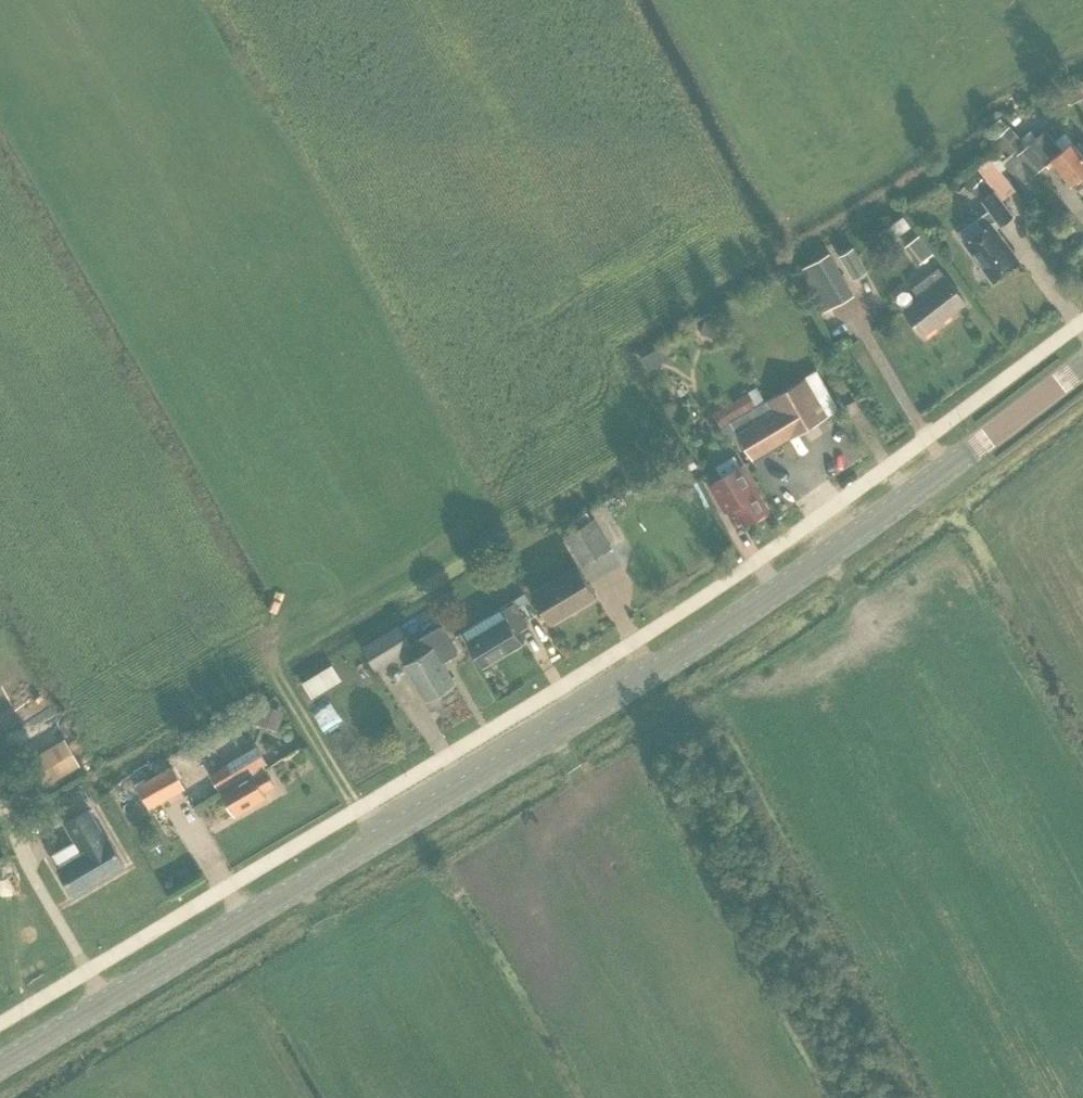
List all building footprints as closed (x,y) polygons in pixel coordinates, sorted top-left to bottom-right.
[(1024,142),(1009,125),(996,137),(1010,154),(1024,142)] [(1046,129),(1005,163),(1021,183),(1052,158),(1072,182),(1082,172),(1082,154),(1065,132),(1055,140),(1046,129)] [(964,242),(993,280),(1020,260),(992,223),(998,219),(1001,223),(1013,214),(1002,200),(1016,190),(990,155),(976,165),(994,190),(982,199),(989,208),(975,219),(982,229),(964,242)] [(867,271),(853,247),(840,254),(853,278),(867,271)] [(810,264),(834,305),(854,293),(830,252),(810,264)] [(903,309),(923,334),(966,302),(939,266),(912,287),(919,297),(903,309)] [(705,320),(701,332),(713,335),(716,324),(705,320)] [(654,350),(642,357),(648,368),(660,362),(654,350)] [(753,459),(777,445),(839,407),(815,368),(805,374),(806,376),(757,405),(756,406),(730,421),(753,459)] [(748,392),(718,410),(727,424),(730,421),(756,406),(757,405),(748,392)] [(855,399),(844,405),(850,415),(860,410),(855,399)] [(736,505),(745,522),(767,509),(741,465),(710,484),(726,510),(736,505)] [(566,534),(583,563),(611,547),(594,518),(566,534)] [(533,590),(551,622),(595,597),(577,565),(533,590)] [(506,618),(468,641),(483,665),(521,642),(515,632),(528,624),(528,623),(515,602),(501,610),(506,618)] [(362,647),(373,666),(411,643),(399,624),(362,647)] [(405,664),(426,699),(455,681),(443,661),(458,652),(441,624),(414,641),(422,654),(405,664)] [(342,680),(332,663),(302,682),(312,698),(342,680)] [(285,709),(263,702),(255,723),(277,731),(285,709)] [(363,741),(361,720),(340,722),(342,743),(363,741)] [(66,740),(31,761),(44,782),(78,761),(66,740)] [(275,784),(266,769),(263,764),(267,761),(259,748),(255,748),(229,763),(231,767),(222,772),(228,783),(220,788),(235,814),(261,800),(258,794),(264,791),(275,784)] [(231,767),(229,763),(212,773),(220,788),(228,783),(222,772),(231,767)] [(186,788),(173,765),(138,784),(151,807),(186,788)] [(264,791),(258,794),(261,800),(267,796),(264,791)] [(74,840),(52,853),(60,866),(58,867),(74,894),(125,864),(109,837),(108,837),(92,810),(66,825),(74,840)]
